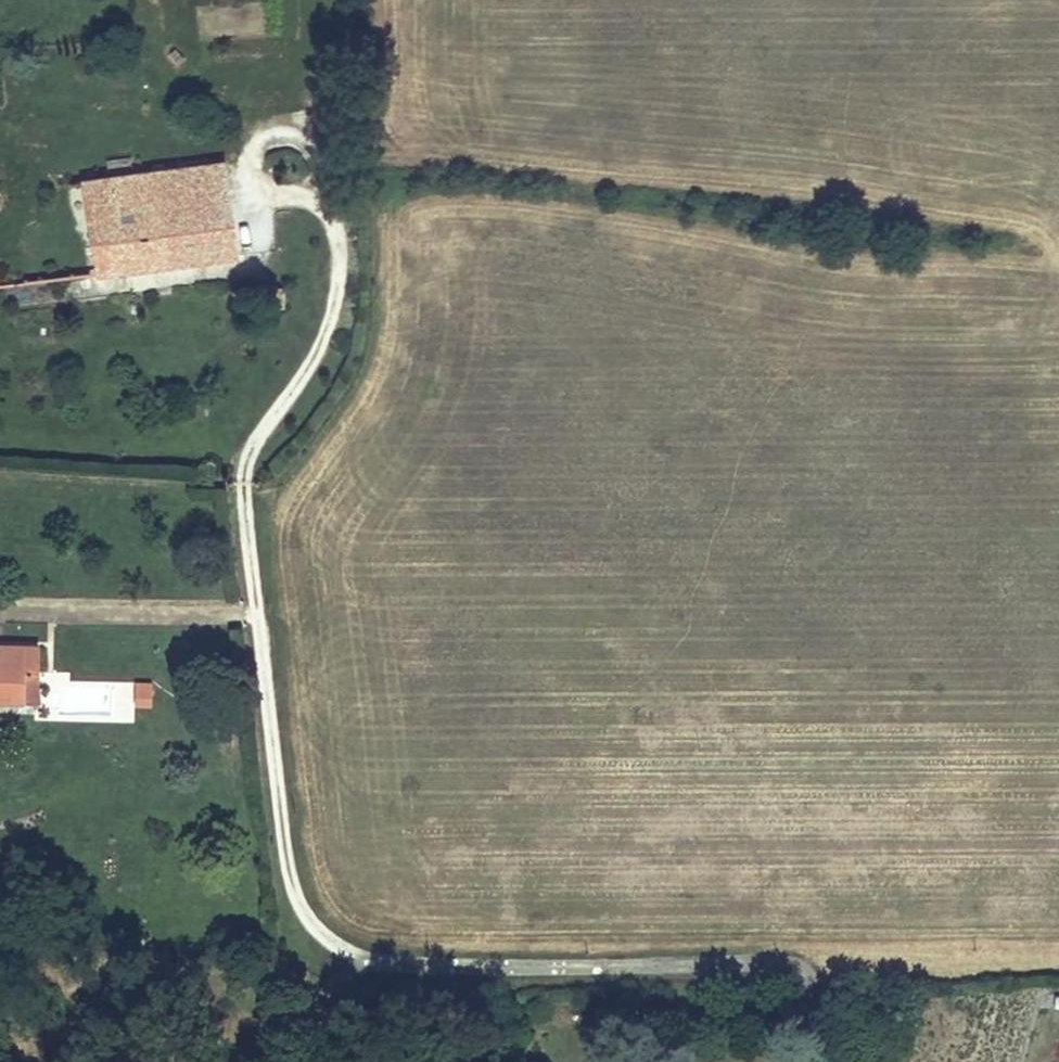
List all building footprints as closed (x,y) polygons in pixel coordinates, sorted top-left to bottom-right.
[(222,153),(0,186),(0,290),(238,254),(222,153)] [(10,685),(29,684),(28,662),(0,663),(0,716),(11,716),(10,685)] [(133,707),(150,707),(150,681),(132,681),(133,707)] [(29,684),(10,685),(11,716),(29,715),(29,684)]
